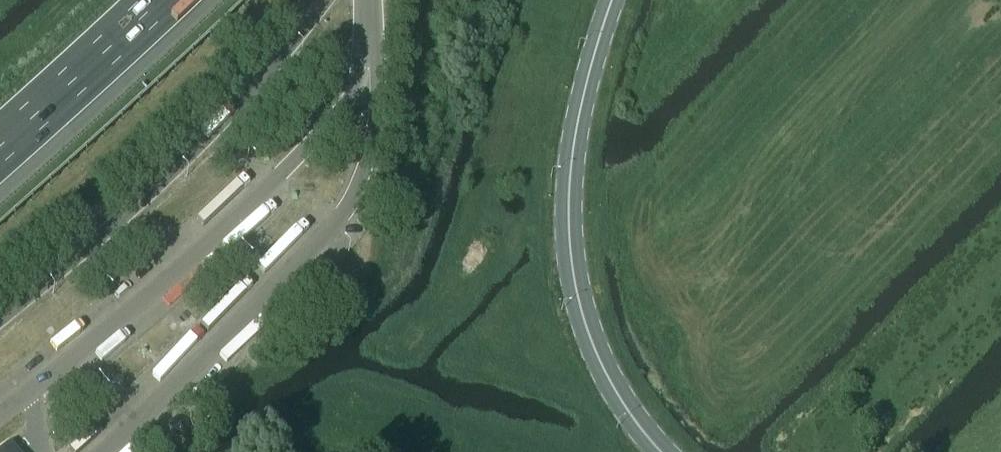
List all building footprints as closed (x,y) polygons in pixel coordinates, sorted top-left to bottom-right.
[(11,443),(0,451),(19,451),(11,443)]
